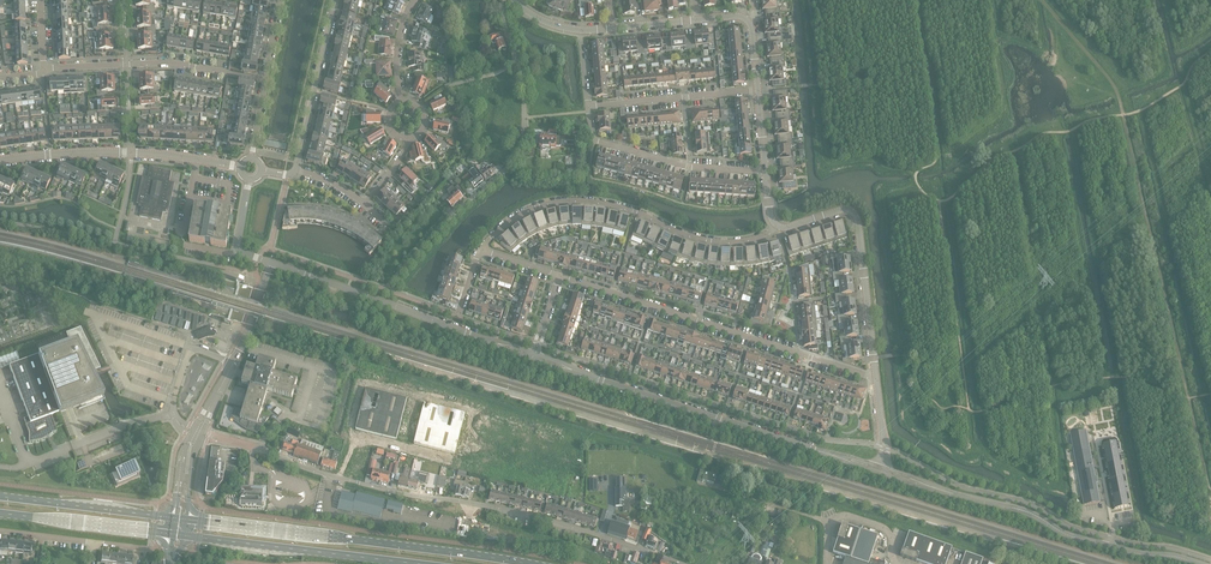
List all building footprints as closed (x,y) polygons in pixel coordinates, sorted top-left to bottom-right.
[(155,3),(151,3),(151,0),(136,0),(136,6),(146,6),(146,9),(155,9),(155,3)] [(167,8),(174,9),(175,0),(169,0),(167,8)] [(174,9),(174,8),(180,9),(182,0),(175,0),(174,9)] [(180,9),(187,10),(189,0),(182,0),(180,9)] [(192,0),(189,0),(187,10),(193,11),(193,12),(195,1),(192,0)] [(256,0),(251,0),(250,6),(255,7),(266,9),(268,9),(269,2),(256,0)] [(388,5),(390,6),(388,11),(399,15),(405,3),(399,0),(393,0),(392,2),(390,1),(388,5)] [(559,0),(549,0),(547,4),(549,5),(549,6),(553,8),(553,9),(557,10),(562,11),(563,8),(568,10),(571,0),(570,0),(562,0),(562,1),(559,0)] [(580,10),(585,9),(585,18),(594,17),(594,15),(596,15),(596,11),(594,11),(593,5),(589,5),(589,4),(588,4),(587,4),(587,0),(579,0),(580,10)] [(634,13),(634,7),(637,7),(637,0),(633,0),(633,1),(626,2),(626,1),(620,1),(621,9),(624,8),(625,14),(634,13)] [(641,6),(645,6),(645,12),(650,12),(653,12),(653,11),(658,11),(658,5),(661,5),(661,0),(654,0),(655,1),(654,1),(654,2),(644,3),(644,0),(640,0),(641,6)] [(668,1),(667,1),(667,2),(668,2),(669,10),(678,9),(677,5),(685,5),(685,0),(668,0),(668,1)] [(193,12),(200,14),(202,2),(195,1),(193,12)] [(212,4),(205,2),(203,14),(210,15),(212,4)] [(780,13),(779,7),(776,8),(776,2),(762,3),(763,10),(766,9),(767,15),(780,13)] [(218,5),(212,4),(210,15),(210,14),(217,15),(218,5)] [(225,6),(218,5),(217,15),(223,16),(225,6)] [(358,8),(345,5),(346,5),(345,12),(356,14),(358,8)] [(432,8),(427,5),(426,7),(424,5),(421,10),(420,11),(421,11),(420,13),(419,13),(419,14),(417,19),(422,21),(420,25),(427,28),(429,24),(431,25),(435,17),(431,15),(433,10),(431,9),(432,8)] [(231,7),(225,6),(223,16),(229,17),(229,19),(231,7)] [(111,10),(101,11),(101,7),(93,7),(93,13),(96,13),(97,18),(112,17),(111,10)] [(229,19),(236,20),(238,8),(231,7),(229,19)] [(266,9),(255,7),(254,13),(252,13),(265,15),(266,9)] [(152,20),(152,15),(155,15),(155,9),(146,9),(147,13),(137,14),(137,21),(152,20)] [(265,15),(252,13),(251,19),(265,22),(264,21),(265,15)] [(778,26),(777,20),(780,19),(780,13),(767,15),(767,20),(764,20),(765,27),(778,26)] [(355,17),(344,14),(343,20),(342,20),(341,20),(354,23),(355,17)] [(384,28),(381,27),(380,28),(379,32),(393,36),(397,22),(390,20),(391,16),(382,14),(381,18),(386,19),(384,28)] [(112,24),(112,17),(97,18),(97,23),(94,23),(94,29),(102,29),(102,25),(112,24)] [(265,22),(251,19),(253,20),(252,26),(250,25),(250,26),(264,28),(265,22)] [(152,20),(137,21),(137,28),(147,27),(147,31),(156,31),(156,25),(155,25),(155,20),(152,20)] [(354,23),(341,20),(340,27),(354,30),(352,29),(354,23)] [(264,28),(250,26),(249,32),(262,34),(263,28),(264,28)] [(782,37),(781,31),(778,32),(778,26),(765,27),(765,34),(769,33),(769,39),(782,37)] [(354,30),(340,27),(341,27),(340,33),(352,36),(354,30)] [(424,42),(427,31),(414,27),(411,37),(413,38),(412,42),(416,43),(414,47),(424,50),(426,43),(424,42)] [(740,37),(739,35),(741,35),(740,28),(734,29),(734,30),(728,31),(729,39),(740,37)] [(153,42),(153,37),(156,36),(156,31),(147,31),(148,35),(138,35),(138,42),(153,42)] [(708,31),(701,32),(702,45),(703,45),(703,48),(709,47),(715,47),(713,34),(708,35),(708,31)] [(94,32),(89,32),(89,38),(95,38),(95,43),(113,42),(113,35),(104,36),(103,32),(94,32)] [(262,34),(249,32),(248,38),(262,41),(261,41),(262,34)] [(702,45),(701,32),(694,33),(695,36),(689,36),(691,49),(697,49),(696,46),(702,45)] [(352,36),(340,33),(338,39),(337,39),(349,42),(351,36),(352,36)] [(176,36),(169,34),(167,46),(174,47),(176,36)] [(503,39),(501,40),(499,34),(489,37),(493,47),(497,46),(499,51),(502,49),(503,50),(504,51),(506,50),(506,49),(506,48),(503,39)] [(678,48),(677,34),(670,35),(671,38),(666,39),(667,52),(673,51),(672,48),(678,48)] [(689,36),(684,37),(684,34),(677,34),(678,48),(684,47),(685,50),(691,49),(689,36)] [(176,37),(176,36),(174,47),(180,49),(182,38),(176,37)] [(375,41),(380,41),(379,55),(390,56),(392,42),(384,41),(383,40),(384,37),(375,36),(375,41)] [(666,39),(660,39),(660,36),(653,37),(654,50),(661,49),(661,52),(667,52),(666,39)] [(654,50),(653,37),(647,37),(647,41),(642,41),(643,54),(649,53),(649,50),(654,50)] [(741,45),(741,40),(740,40),(740,37),(729,39),(730,46),(741,45)] [(780,50),(780,43),(782,43),(782,37),(769,39),(770,44),(766,44),(767,51),(780,50)] [(188,38),(188,39),(182,38),(180,49),(186,50),(188,38)] [(186,50),(193,51),(195,39),(188,38),(186,50)] [(262,41),(248,38),(248,39),(249,39),(248,45),(247,45),(261,47),(262,41)] [(642,41),(636,42),(636,38),(629,39),(631,52),(637,52),(637,54),(643,54),(642,41)] [(349,42),(337,39),(335,46),(348,48),(349,42)] [(602,43),(602,39),(596,40),(596,42),(591,43),(591,49),(592,49),(593,52),(603,51),(602,43)] [(631,52),(629,39),(623,40),(623,43),(617,43),(619,56),(625,56),(625,53),(631,52)] [(206,41),(199,40),(197,51),(203,53),(206,41)] [(212,43),(205,42),(206,41),(203,53),(210,54),(212,43)] [(113,42),(95,43),(95,50),(95,54),(104,54),(103,50),(113,49),(113,42)] [(157,46),(153,47),(153,42),(138,42),(138,49),(148,49),(149,53),(157,52),(157,46)] [(218,44),(212,43),(210,54),(216,55),(218,44)] [(225,44),(224,44),(224,45),(218,44),(216,55),(223,56),(225,44)] [(223,56),(229,57),(231,45),(225,44),(223,56)] [(261,47),(247,45),(246,51),(258,54),(260,47),(261,48),(261,47)] [(741,53),(741,50),(742,50),(741,45),(730,46),(731,54),(741,53)] [(348,48),(335,46),(336,46),(335,52),(348,55),(346,55),(348,48)] [(784,61),(784,55),(781,56),(780,50),(767,51),(768,58),(771,57),(771,62),(784,61)] [(258,54),(246,51),(245,52),(247,52),(246,58),(244,57),(244,58),(257,60),(258,54)] [(604,58),(603,51),(593,52),(593,54),(592,54),(592,59),(604,58)] [(348,55),(335,52),(334,58),(346,61),(348,55)] [(408,53),(408,67),(414,67),(414,71),(423,72),(423,64),(421,64),(422,53),(408,53)] [(743,60),(742,55),(741,55),(741,53),(731,54),(731,61),(743,60)] [(257,60),(244,58),(243,64),(258,67),(258,66),(256,66),(257,60)] [(346,61),(334,58),(332,65),(343,67),(345,61),(346,62),(346,61)] [(605,66),(604,58),(592,59),(593,64),(594,64),(594,67),(605,66)] [(743,68),(742,65),(743,65),(743,60),(731,61),(732,69),(743,68)] [(783,73),(782,67),(785,67),(784,61),(771,62),(772,68),(769,68),(769,75),(783,73)] [(392,76),(391,70),(390,70),(390,62),(377,63),(377,76),(386,76),(386,77),(392,76)] [(258,67),(243,64),(242,71),(256,73),(258,67)] [(343,67),(332,65),(331,71),(342,74),(343,67)] [(605,73),(605,66),(594,67),(594,69),(593,69),(594,74),(605,73)] [(744,75),(744,70),(743,70),(743,68),(732,69),(733,76),(744,75)] [(689,71),(688,69),(675,70),(675,73),(676,83),(679,83),(687,82),(689,82),(688,71),(689,71)] [(158,77),(158,71),(149,71),(150,76),(140,76),(140,83),(155,82),(155,77),(158,77)] [(342,74),(331,71),(329,77),(341,80),(342,74)] [(430,80),(424,78),(424,74),(416,73),(411,86),(415,88),(412,93),(416,95),(416,96),(420,97),(420,96),(421,97),(422,94),(424,95),(430,80)] [(606,81),(605,73),(594,74),(594,80),(595,79),(595,82),(606,81)] [(783,79),(783,73),(769,75),(770,81),(773,81),(774,87),(787,85),(786,79),(783,79)] [(105,78),(105,74),(96,74),(96,80),(100,80),(100,85),(115,84),(115,77),(105,78)] [(745,75),(744,75),(733,76),(734,85),(738,85),(738,83),(744,83),(744,81),(745,81),(745,75)] [(341,80),(329,77),(328,84),(326,83),(340,87),(339,86),(341,80)] [(78,93),(88,92),(88,84),(84,84),(84,78),(79,78),(77,79),(78,93)] [(58,91),(57,79),(53,79),(53,80),(51,80),(51,86),(46,86),(47,95),(52,94),(52,91),(58,91)] [(183,81),(177,80),(176,85),(174,85),(173,90),(175,90),(175,92),(181,93),(183,81)] [(255,82),(241,80),(239,86),(254,89),(255,82)] [(190,82),(183,81),(181,93),(188,94),(190,82)] [(607,88),(606,81),(595,82),(596,84),(595,84),(595,89),(595,90),(607,88)] [(159,93),(159,87),(155,87),(155,82),(140,83),(140,90),(150,89),(151,94),(159,93)] [(196,83),(190,82),(188,94),(194,95),(196,83)] [(375,94),(380,99),(379,99),(379,101),(381,102),(383,102),(383,101),(386,104),(392,98),(387,94),(390,90),(380,82),(377,86),(380,88),(375,94)] [(202,84),(196,83),(194,95),(200,96),(202,84)] [(340,87),(326,83),(325,90),(339,93),(340,87)] [(115,91),(115,84),(100,85),(100,90),(97,90),(97,96),(106,96),(105,92),(115,91)] [(209,85),(202,84),(200,96),(207,97),(209,85)] [(215,86),(209,85),(207,97),(213,98),(215,86)] [(213,98),(220,99),(220,98),(221,98),(222,93),(221,93),(222,87),(215,86),(213,98)] [(254,89),(239,86),(238,93),(251,95),(252,89),(254,89)] [(42,100),(40,89),(37,89),(37,88),(33,89),(35,101),(42,100)] [(595,90),(595,95),(597,95),(597,97),(603,97),(603,98),(608,97),(607,88),(595,90)] [(27,90),(24,91),(24,90),(20,90),(22,103),(28,102),(27,90)] [(785,103),(785,97),(788,97),(787,90),(774,91),(775,98),(772,98),(772,105),(785,103)] [(14,92),(11,92),(7,92),(9,104),(15,103),(14,92)] [(251,95),(238,93),(237,99),(251,102),(251,101),(250,101),(251,95)] [(438,109),(438,111),(442,109),(442,108),(446,106),(443,99),(441,95),(434,98),(436,102),(430,104),(433,111),(438,109)] [(141,105),(151,105),(151,109),(160,108),(159,102),(156,103),(156,97),(145,98),(145,97),(139,97),(140,103),(141,103),(141,105)] [(337,101),(323,98),(321,104),(336,108),(337,101)] [(116,107),(116,104),(117,104),(117,99),(111,99),(111,100),(101,100),(101,105),(98,106),(98,112),(106,111),(106,107),(116,107)] [(251,102),(237,99),(239,99),(237,106),(250,108),(251,102)] [(748,108),(747,103),(746,103),(746,101),(740,101),(740,100),(735,100),(736,109),(748,108)] [(789,115),(789,109),(786,109),(785,103),(772,105),(773,111),(776,111),(777,116),(789,115)] [(336,108),(321,104),(323,105),(321,111),(334,114),(336,108)] [(250,108),(237,106),(236,112),(248,114),(249,108),(250,108)] [(747,116),(747,113),(748,113),(748,108),(736,109),(737,117),(747,116)] [(366,109),(366,115),(367,115),(367,123),(381,123),(381,115),(375,115),(375,112),(366,109)] [(699,112),(699,109),(691,110),(692,123),(700,122),(699,112)] [(334,114),(321,111),(320,117),(331,120),(333,114),(334,114)] [(673,124),(681,124),(680,111),(672,112),(672,114),(673,124)] [(248,114),(236,112),(235,119),(248,121),(247,120),(248,114)] [(610,122),(609,113),(604,113),(605,114),(599,115),(599,117),(598,117),(598,123),(610,122)] [(788,127),(787,121),(790,121),(789,115),(777,116),(777,122),(774,122),(775,129),(788,127)] [(749,123),(749,118),(748,118),(747,116),(737,117),(737,124),(749,123)] [(331,120),(320,117),(318,123),(330,126),(331,120)] [(248,121),(235,119),(234,125),(247,127),(248,121)] [(452,122),(443,119),(442,123),(436,122),(434,130),(448,134),(450,126),(451,126),(452,122)] [(599,132),(605,131),(605,130),(611,129),(610,122),(598,123),(600,123),(600,125),(599,125),(599,132)] [(330,126),(318,123),(317,130),(330,133),(330,132),(328,132),(330,126)] [(749,131),(749,129),(750,128),(749,123),(737,124),(738,132),(749,131)] [(247,127),(234,125),(233,131),(244,133),(246,127),(247,127)] [(112,138),(119,138),(119,136),(120,136),(121,136),(120,126),(111,127),(112,138)] [(148,127),(140,126),(139,136),(141,136),(141,138),(148,138),(148,127)] [(792,139),(791,133),(788,133),(788,127),(775,129),(775,135),(778,135),(779,140),(792,139)] [(40,142),(46,142),(45,129),(38,129),(40,142)] [(368,129),(362,130),(364,134),(363,135),(365,139),(366,138),(371,145),(385,137),(381,129),(371,135),(369,131),(368,129)] [(330,133),(317,130),(315,136),(314,136),(328,139),(330,133)] [(244,133),(233,131),(232,138),(230,137),(236,139),(245,140),(243,140),(244,133)] [(751,138),(750,133),(749,133),(749,131),(738,132),(739,139),(751,138)] [(14,146),(12,133),(6,134),(8,147),(14,146)] [(19,133),(13,134),(13,133),(12,133),(14,146),(20,145),(19,133)] [(548,133),(542,133),(541,137),(540,137),(540,140),(539,140),(539,143),(540,143),(540,147),(541,148),(541,149),(542,149),(543,150),(545,150),(546,149),(551,149),(551,148),(556,148),(556,146),(560,146),(561,145),(561,138),(560,137),(556,137),(548,137),(548,133)] [(328,139),(314,136),(313,142),(325,145),(327,139),(328,139)] [(440,150),(445,150),(448,146),(444,142),(443,143),(438,138),(436,140),(431,136),(425,142),(435,152),(439,148),(440,150)] [(245,140),(236,139),(230,137),(229,144),(244,147),(245,140)] [(750,146),(750,144),(751,143),(751,138),(739,139),(740,147),(750,146)] [(790,151),(789,145),(792,145),(792,139),(779,140),(779,145),(776,146),(777,153),(790,151)] [(289,145),(264,140),(263,149),(288,154),(289,145)] [(325,145),(313,142),(314,143),(312,149),(324,151),(325,145)] [(384,153),(390,157),(396,146),(389,142),(386,147),(383,145),(379,151),(384,154),(384,153)] [(422,162),(426,164),(431,163),(429,157),(428,157),(426,151),(422,152),(421,146),(412,148),(416,161),(422,160),(422,162)] [(740,155),(746,154),(747,155),(752,155),(752,148),(750,148),(750,146),(740,147),(740,155)] [(324,151),(312,149),(311,155),(322,158),(322,157),(324,151)] [(794,163),(794,157),(791,157),(790,151),(777,153),(778,159),(781,159),(781,164),(794,163)] [(608,156),(600,154),(597,168),(604,170),(608,156)] [(309,155),(308,161),(322,165),(326,165),(327,159),(322,157),(322,158),(311,155),(309,155)] [(614,158),(608,156),(604,170),(611,171),(614,158)] [(621,160),(614,158),(611,171),(618,173),(621,160)] [(349,164),(344,160),(337,170),(343,174),(349,164)] [(628,162),(621,160),(618,173),(625,175),(628,162)] [(635,163),(628,162),(625,175),(631,177),(635,163)] [(100,180),(102,176),(106,166),(100,163),(99,166),(97,166),(95,169),(97,170),(96,173),(95,173),(94,177),(100,180)] [(642,165),(635,163),(631,177),(638,179),(642,165)] [(792,175),(792,169),(795,169),(794,163),(781,164),(782,169),(779,170),(779,176),(792,175)] [(58,175),(57,177),(63,180),(63,179),(69,167),(62,164),(63,165),(61,168),(60,167),(58,171),(60,171),(58,175),(57,174),(57,175),(58,175)] [(355,167),(349,164),(343,174),(349,177),(355,167)] [(479,171),(485,180),(494,173),(493,172),(496,170),(493,165),(487,169),(484,167),(479,171)] [(649,167),(642,165),(638,179),(645,181),(649,167)] [(100,180),(106,182),(112,168),(106,166),(102,176),(100,180)] [(172,171),(150,166),(148,178),(142,176),(137,204),(139,204),(139,207),(142,207),(140,216),(161,221),(163,212),(166,213),(167,210),(169,211),(175,183),(170,182),(172,171)] [(75,170),(69,167),(63,179),(69,182),(75,170)] [(361,169),(360,171),(355,167),(349,177),(354,181),(361,169)] [(656,169),(649,167),(645,181),(652,183),(656,169)] [(33,171),(26,168),(27,169),(25,172),(24,171),(22,175),(24,175),(22,179),(21,178),(21,179),(22,179),(21,180),(27,183),(33,171)] [(112,168),(106,182),(112,185),(118,171),(112,168)] [(367,173),(361,169),(354,181),(360,184),(367,173)] [(412,195),(415,191),(410,186),(413,183),(414,185),(415,184),(415,183),(418,180),(407,169),(402,174),(403,174),(400,178),(405,182),(402,186),(412,195)] [(469,182),(474,188),(483,181),(478,175),(479,175),(474,169),(462,179),(467,185),(469,182)] [(663,171),(656,169),(652,183),(659,185),(663,171)] [(81,173),(75,170),(69,182),(75,184),(81,173)] [(39,174),(33,171),(27,183),(28,183),(28,182),(34,184),(39,174)] [(112,185),(118,188),(119,185),(120,185),(120,184),(124,174),(125,175),(125,174),(118,171),(112,185)] [(670,173),(663,171),(659,185),(666,187),(670,173)] [(75,184),(75,185),(76,183),(83,186),(82,186),(87,176),(88,176),(81,173),(75,184)] [(360,184),(365,188),(372,178),(366,174),(367,173),(360,184)] [(677,175),(670,173),(666,187),(673,189),(677,175)] [(34,184),(33,187),(38,190),(40,187),(45,177),(39,174),(34,184)] [(684,177),(677,175),(673,189),(680,191),(684,177)] [(784,189),(797,188),(796,181),(793,181),(792,175),(779,176),(780,183),(783,183),(784,189)] [(40,187),(47,190),(46,190),(51,180),(45,177),(40,187)] [(2,195),(3,193),(4,192),(8,181),(3,178),(0,184),(0,194),(2,195)] [(698,179),(690,179),(689,193),(697,193),(698,179)] [(705,180),(698,179),(697,193),(704,194),(705,180)] [(712,180),(705,180),(704,194),(711,194),(712,180)] [(719,181),(712,180),(711,194),(718,195),(719,181)] [(3,193),(9,196),(10,195),(10,194),(14,184),(15,185),(15,184),(8,181),(3,193)] [(727,181),(719,181),(718,195),(726,195),(727,181)] [(734,181),(727,181),(726,195),(733,196),(734,181)] [(741,182),(734,181),(733,196),(740,196),(741,182)] [(748,182),(741,182),(740,196),(747,197),(748,182)] [(747,197),(754,197),(756,183),(748,182),(747,197)] [(461,190),(458,186),(455,189),(462,197),(465,195),(461,190)] [(455,189),(453,187),(448,191),(452,197),(457,203),(463,198),(462,197),(455,189)] [(390,194),(385,189),(377,198),(382,203),(390,194)] [(396,197),(397,196),(392,192),(390,194),(382,203),(387,207),(396,197)] [(401,202),(396,197),(387,207),(392,211),(401,202)] [(457,203),(452,197),(447,201),(452,207),(457,203)] [(401,202),(392,211),(397,216),(401,211),(403,213),(406,209),(404,207),(400,203),(401,202)] [(211,208),(211,209),(196,206),(195,212),(193,211),(193,215),(194,215),(191,232),(190,232),(189,236),(191,236),(190,241),(205,244),(205,242),(211,243),(211,245),(226,248),(227,242),(229,243),(229,239),(228,239),(231,222),(232,222),(233,218),(232,218),(232,213),(217,210),(217,209),(211,208)] [(376,237),(371,232),(365,228),(359,224),(352,221),(346,218),(339,215),(332,213),(325,212),(318,211),(311,210),(303,210),(296,210),(289,211),(289,213),(286,213),(285,220),(282,230),(286,229),(291,228),(298,227),(297,224),(304,223),(310,224),(316,224),(322,225),(329,227),(335,228),(341,231),(346,233),(352,236),(357,239),(363,243),(367,247),(365,250),(370,254),(375,249),(382,242),(376,237)] [(568,212),(568,210),(560,211),(560,213),(556,213),(555,213),(559,227),(570,225),(568,212)] [(581,212),(581,210),(573,210),(573,212),(568,212),(570,225),(581,225),(581,212)] [(593,213),(593,211),(585,210),(585,212),(581,212),(581,225),(592,226),(593,213)] [(605,214),(605,213),(597,211),(597,213),(593,213),(592,226),(603,228),(605,214)] [(556,213),(555,212),(547,214),(548,215),(543,217),(548,229),(559,227),(555,213),(556,213)] [(617,217),(617,215),(609,214),(609,215),(605,214),(603,228),(614,230),(617,217)] [(543,217),(543,215),(535,218),(536,220),(531,221),(538,233),(548,229),(543,217)] [(614,230),(625,234),(629,219),(621,217),(620,218),(617,217),(614,230)] [(531,221),(531,220),(523,224),(524,225),(520,227),(528,239),(538,233),(531,221)] [(648,229),(649,227),(641,224),(641,225),(637,224),(632,236),(643,241),(648,229)] [(835,242),(847,238),(845,233),(846,233),(847,233),(846,225),(843,226),(842,224),(834,226),(835,228),(831,229),(835,242)] [(520,227),(519,226),(512,231),(513,232),(510,235),(519,245),(528,239),(520,227)] [(831,229),(831,227),(823,230),(823,231),(820,233),(824,246),(835,242),(831,229)] [(652,230),(648,229),(643,241),(653,246),(659,234),(660,233),(652,229),(652,230)] [(820,233),(819,231),(811,233),(812,235),(808,236),(812,249),(824,246),(820,233)] [(149,237),(129,233),(127,241),(147,245),(149,237)] [(511,253),(511,252),(514,255),(521,248),(518,246),(519,245),(510,235),(509,234),(503,239),(504,241),(500,244),(511,253)] [(659,234),(653,246),(664,252),(670,240),(671,238),(663,234),(663,236),(659,234)] [(808,236),(808,235),(800,237),(800,239),(797,240),(801,253),(812,249),(808,236)] [(148,245),(169,250),(171,241),(149,236),(148,245)] [(797,240),(796,238),(789,241),(789,243),(785,244),(789,257),(801,253),(797,240)] [(664,252),(662,255),(675,260),(676,257),(682,243),(674,240),(674,241),(670,240),(664,252)] [(693,248),(694,247),(686,244),(685,246),(681,244),(676,257),(689,261),(693,248)] [(782,259),(778,244),(770,247),(771,248),(767,249),(769,263),(782,259)] [(548,250),(539,247),(537,248),(535,255),(539,256),(538,259),(542,260),(542,259),(545,260),(548,250)] [(705,251),(706,249),(698,247),(697,249),(693,248),(689,261),(702,264),(705,251)] [(767,249),(766,248),(758,249),(759,251),(755,252),(754,252),(756,265),(769,263),(767,249)] [(554,252),(548,250),(545,260),(547,261),(547,262),(551,263),(554,252)] [(560,252),(554,250),(554,252),(551,263),(555,264),(555,263),(557,264),(560,252)] [(718,253),(718,251),(710,250),(709,251),(705,251),(702,264),(715,266),(717,253),(718,253)] [(755,252),(754,250),(746,251),(746,252),(742,253),(742,267),(756,265),(754,252),(755,252)] [(730,253),(730,252),(722,251),(722,253),(718,253),(717,253),(715,266),(729,267),(730,253)] [(742,253),(742,251),(734,251),(734,253),(730,253),(729,267),(742,267),(742,253)] [(560,253),(561,252),(560,252),(557,264),(560,264),(559,265),(563,266),(566,255),(560,253)] [(580,256),(573,254),(572,257),(570,267),(572,268),(572,269),(576,270),(580,256)] [(831,255),(831,260),(833,260),(833,266),(851,264),(851,260),(850,260),(849,257),(839,258),(839,254),(831,255)] [(572,257),(566,255),(563,266),(567,268),(567,266),(570,267),(572,257)] [(462,267),(464,260),(451,256),(449,263),(462,267)] [(586,257),(580,256),(576,270),(580,271),(580,270),(582,270),(586,257)] [(592,259),(586,257),(582,270),(585,271),(584,272),(588,273),(592,259)] [(595,274),(597,264),(598,261),(592,259),(588,273),(592,274),(592,273),(595,274)] [(605,262),(604,262),(604,265),(597,264),(595,274),(597,275),(601,277),(605,262)] [(611,264),(605,262),(601,277),(605,278),(605,277),(607,277),(611,264)] [(462,267),(449,263),(446,270),(460,274),(462,267)] [(611,264),(607,277),(609,278),(609,279),(613,280),(616,269),(617,267),(617,266),(611,264)] [(851,264),(833,266),(834,273),(833,273),(833,277),(841,276),(841,272),(851,271),(851,272),(851,269),(852,269),(851,264)] [(812,296),(809,266),(800,267),(800,271),(795,271),(796,275),(797,275),(797,280),(796,280),(797,288),(798,288),(799,293),(798,293),(798,299),(804,298),(804,297),(812,296)] [(490,269),(484,267),(480,277),(486,280),(490,269)] [(621,269),(618,281),(622,283),(622,282),(625,282),(628,270),(622,268),(621,269)] [(496,271),(490,269),(486,280),(492,282),(496,271)] [(460,274),(446,270),(444,277),(458,281),(460,274)] [(628,270),(625,282),(627,283),(627,284),(631,285),(634,272),(628,270)] [(502,273),(496,271),(492,282),(493,282),(493,280),(499,282),(502,273)] [(634,272),(631,285),(635,286),(635,285),(637,286),(640,275),(641,273),(634,272)] [(508,275),(502,273),(499,282),(505,284),(508,275)] [(505,284),(512,286),(515,277),(508,275),(505,284)] [(640,275),(637,286),(639,286),(639,287),(643,288),(647,275),(646,277),(640,275)] [(653,277),(647,275),(643,288),(647,289),(650,289),(653,277)] [(776,284),(771,283),(772,279),(763,276),(762,281),(764,281),(763,287),(773,290),(774,288),(775,288),(776,284)] [(854,286),(853,281),(852,281),(852,278),(852,279),(842,280),(841,276),(833,277),(834,281),(839,281),(839,287),(854,286)] [(458,281),(444,277),(442,284),(455,288),(458,281)] [(659,278),(653,277),(650,289),(652,290),(652,291),(655,292),(659,278)] [(665,282),(666,279),(660,277),(660,278),(659,278),(655,292),(659,293),(660,292),(662,293),(665,282)] [(536,289),(537,286),(538,287),(539,281),(534,279),(534,281),(528,279),(526,285),(536,289)] [(671,284),(665,282),(662,293),(664,293),(664,294),(668,295),(671,284)] [(455,288),(442,284),(440,290),(453,295),(455,288)] [(677,286),(671,284),(668,295),(672,296),(672,295),(675,296),(677,286)] [(536,289),(526,285),(524,291),(535,295),(536,291),(535,291),(536,289)] [(683,286),(683,287),(677,286),(675,296),(677,297),(677,298),(681,299),(684,286),(683,286)] [(690,288),(684,286),(681,299),(684,300),(685,299),(687,300),(690,288)] [(844,298),(844,294),(853,293),(854,293),(853,290),(854,290),(854,286),(839,287),(840,294),(835,295),(836,299),(844,298)] [(763,287),(761,287),(760,293),(761,294),(761,293),(772,297),(774,293),(772,292),(773,290),(763,287)] [(697,290),(690,288),(687,300),(689,300),(689,301),(693,302),(697,290)] [(453,295),(440,290),(437,298),(451,302),(453,295)] [(693,302),(697,303),(697,302),(700,303),(703,291),(697,290),(693,302)] [(535,295),(524,291),(522,298),(532,301),(533,299),(534,299),(535,295)] [(582,303),(584,297),(578,295),(579,294),(573,292),(572,298),(573,298),(572,300),(582,303)] [(714,295),(708,293),(704,304),(707,305),(707,306),(711,307),(714,295)] [(761,293),(761,294),(759,300),(769,303),(770,300),(771,301),(772,297),(761,293)] [(720,296),(714,295),(711,307),(715,308),(715,307),(717,308),(720,296)] [(727,298),(720,296),(717,308),(719,309),(719,310),(723,311),(727,298)] [(520,297),(518,303),(520,304),(531,307),(532,304),(531,303),(532,301),(522,298),(520,297)] [(733,300),(727,298),(723,311),(727,312),(727,311),(730,311),(733,300)] [(856,307),(856,303),(855,303),(854,300),(844,301),(844,298),(836,299),(836,303),(841,302),(842,309),(856,307)] [(479,301),(473,299),(469,311),(475,313),(479,301)] [(756,299),(755,305),(756,305),(758,306),(769,309),(770,305),(769,304),(769,303),(759,300),(756,299)] [(582,303),(572,300),(571,302),(570,302),(569,306),(580,310),(582,303)] [(739,302),(733,300),(730,311),(732,312),(732,313),(736,314),(739,302)] [(485,306),(486,303),(479,301),(475,313),(481,315),(485,306)] [(813,306),(813,302),(804,303),(804,307),(799,308),(800,312),(801,312),(801,314),(816,312),(815,306),(813,306)] [(602,305),(596,303),(593,313),(599,315),(602,305)] [(531,307),(520,304),(518,310),(528,313),(529,311),(530,311),(531,307)] [(605,319),(606,317),(609,307),(602,305),(599,315),(599,317),(605,319)] [(758,306),(756,305),(754,312),(756,313),(756,312),(766,315),(767,313),(769,309),(758,306)] [(491,308),(485,306),(481,315),(488,317),(491,308)] [(580,310),(569,306),(568,310),(569,310),(568,312),(578,316),(580,310)] [(615,309),(609,307),(606,317),(612,319),(615,309)] [(856,315),(856,312),(857,312),(856,307),(842,309),(843,315),(838,316),(838,320),(846,319),(846,315),(856,314),(856,315)] [(497,310),(491,308),(488,317),(494,319),(497,310)] [(617,323),(621,311),(615,309),(612,319),(611,321),(617,323)] [(494,319),(500,321),(503,312),(497,310),(494,319)] [(528,313),(518,310),(516,316),(527,320),(528,316),(527,315),(528,313)] [(627,313),(621,311),(617,323),(623,325),(627,313)] [(578,316),(568,312),(567,315),(566,314),(565,318),(576,322),(578,316)] [(766,315),(756,312),(756,313),(754,318),(752,318),(751,322),(759,324),(761,321),(765,322),(766,318),(765,317),(766,315)] [(816,319),(816,312),(801,314),(801,317),(800,317),(801,321),(816,319)] [(623,325),(629,327),(633,315),(627,313),(623,325)] [(516,316),(514,315),(512,321),(514,322),(524,325),(525,323),(526,323),(527,320),(516,316)] [(629,327),(636,329),(639,317),(633,315),(629,327)] [(636,329),(642,331),(643,329),(646,319),(639,317),(636,329)] [(576,322),(565,318),(563,322),(565,323),(564,325),(574,328),(576,322)] [(817,325),(816,319),(801,321),(801,325),(802,325),(803,327),(817,325)] [(859,329),(858,324),(857,324),(857,321),(857,322),(847,323),(846,319),(838,320),(839,324),(844,324),(844,330),(859,329)] [(657,323),(651,321),(647,330),(654,332),(657,323)] [(524,325),(514,322),(512,329),(517,330),(517,332),(522,333),(524,328),(523,328),(524,325)] [(663,325),(657,323),(654,332),(660,335),(663,325)] [(574,328),(564,325),(563,327),(562,327),(561,331),(572,334),(574,328)] [(669,327),(663,325),(660,335),(666,337),(669,327)] [(818,332),(817,325),(803,327),(803,329),(802,330),(802,334),(818,332)] [(38,356),(59,413),(104,397),(104,396),(95,378),(92,372),(96,370),(101,368),(81,327),(76,329),(67,331),(72,343),(38,355),(38,356)] [(675,329),(669,327),(666,337),(672,339),(675,329)] [(210,328),(196,334),(199,339),(206,336),(207,337),(212,335),(210,328)] [(681,331),(675,329),(672,339),(678,341),(681,331)] [(849,341),(849,337),(858,336),(859,336),(858,333),(859,333),(859,329),(844,330),(845,337),(840,337),(841,342),(849,341)] [(572,334),(561,331),(560,335),(561,335),(560,337),(570,340),(572,334)] [(688,333),(687,333),(681,331),(678,341),(677,343),(684,345),(684,343),(688,333)] [(815,339),(817,339),(817,332),(818,332),(802,334),(802,338),(804,337),(804,340),(815,339)] [(694,335),(688,333),(684,343),(691,345),(694,335)] [(700,337),(694,335),(691,345),(697,347),(700,337)] [(558,339),(556,344),(562,346),(562,345),(568,347),(566,351),(571,353),(573,348),(570,347),(572,341),(570,340),(560,337),(559,339),(558,339)] [(706,339),(700,337),(697,347),(703,349),(706,339)] [(591,341),(584,339),(581,349),(588,351),(591,341)] [(591,341),(588,351),(594,353),(597,343),(598,341),(592,339),(591,341)] [(712,341),(706,339),(703,349),(709,351),(712,341)] [(815,339),(804,340),(804,342),(803,342),(804,347),(809,346),(809,350),(818,349),(818,344),(815,345),(815,339)] [(597,343),(594,353),(600,355),(603,345),(604,343),(598,341),(597,343)] [(718,343),(712,341),(709,351),(715,353),(718,343)] [(861,350),(861,346),(860,346),(859,343),(849,344),(849,341),(841,342),(841,346),(846,345),(847,352),(861,350)] [(604,343),(603,345),(600,355),(606,357),(610,344),(604,343)] [(725,345),(718,343),(715,353),(721,355),(725,345)] [(616,346),(610,344),(606,357),(612,359),(616,346)] [(731,347),(730,347),(725,345),(721,355),(727,357),(728,357),(731,347)] [(622,348),(616,346),(612,359),(618,361),(622,348)] [(727,357),(727,359),(739,363),(743,351),(741,350),(733,347),(733,348),(731,347),(728,357),(727,357)] [(622,351),(623,348),(622,348),(618,361),(624,363),(625,363),(628,353),(622,351)] [(845,352),(846,359),(843,359),(843,362),(852,365),(851,358),(861,357),(861,358),(861,357),(861,355),(862,354),(861,350),(847,352),(845,352)] [(761,356),(758,356),(758,355),(750,353),(748,352),(744,365),(757,369),(757,366),(761,356)] [(634,355),(628,353),(625,363),(631,365),(634,355)] [(646,356),(640,354),(639,357),(635,367),(642,369),(646,356)] [(38,356),(9,366),(28,417),(24,419),(29,434),(29,442),(34,442),(39,441),(44,439),(48,436),(52,433),(57,431),(51,415),(59,413),(38,356)] [(651,361),(652,358),(646,356),(642,369),(648,371),(651,361)] [(767,359),(761,357),(761,356),(757,366),(763,368),(767,359)] [(259,357),(255,369),(247,366),(242,384),(250,386),(243,410),(234,408),(231,419),(247,430),(257,433),(268,418),(260,416),(268,391),(292,399),(294,393),(297,394),(298,391),(295,390),(297,381),(273,374),(276,362),(259,357)] [(773,361),(767,359),(763,368),(770,370),(773,361)] [(658,360),(657,363),(651,361),(648,371),(654,373),(658,360)] [(664,362),(658,360),(654,373),(660,375),(664,362)] [(779,363),(773,361),(770,370),(776,372),(779,363)] [(671,364),(664,362),(660,375),(667,377),(670,367),(671,364)] [(785,365),(779,363),(776,372),(782,374),(785,365)] [(791,367),(785,365),(782,374),(788,376),(791,367)] [(683,368),(677,366),(676,369),(673,379),(679,381),(683,368)] [(670,367),(667,377),(672,379),(673,379),(676,369),(670,367)] [(797,369),(797,368),(797,369),(791,367),(788,376),(794,378),(797,369)] [(689,370),(683,368),(679,381),(685,383),(689,370)] [(801,380),(804,371),(797,369),(794,378),(801,380)] [(688,373),(689,370),(685,383),(691,385),(694,375),(688,373)] [(815,374),(808,372),(805,382),(812,384),(815,374)] [(700,377),(697,387),(703,389),(707,379),(707,377),(708,376),(701,374),(700,377)] [(821,376),(815,374),(812,384),(818,386),(821,376)] [(700,377),(694,375),(691,385),(697,387),(700,377)] [(827,378),(821,376),(818,386),(824,388),(827,378)] [(714,379),(707,377),(707,379),(703,389),(710,391),(714,379)] [(833,380),(827,378),(824,388),(830,390),(833,380)] [(720,381),(714,379),(710,391),(716,393),(720,381)] [(839,382),(833,380),(830,390),(836,392),(839,382)] [(732,385),(720,381),(716,393),(718,394),(726,396),(728,397),(732,385)] [(846,384),(839,382),(836,392),(842,394),(846,384)] [(852,386),(846,384),(842,394),(849,396),(852,386)] [(749,393),(750,390),(737,386),(733,398),(735,399),(735,400),(743,402),(745,403),(749,393)] [(858,388),(852,386),(849,396),(855,398),(858,388)] [(855,398),(862,400),(866,388),(858,386),(858,388),(855,398)] [(755,395),(749,393),(745,403),(746,403),(746,402),(752,404),(755,395)] [(761,397),(755,395),(752,404),(758,406),(761,397)] [(767,399),(761,397),(758,406),(764,408),(767,399)] [(773,401),(767,399),(764,408),(770,410),(773,401)] [(780,403),(773,401),(770,410),(776,412),(780,403)] [(786,405),(780,403),(776,412),(782,414),(782,415),(786,405)] [(792,407),(786,405),(782,415),(789,417),(792,407)] [(274,412),(278,416),(282,411),(277,407),(274,412)] [(803,410),(797,408),(793,418),(800,420),(803,410)] [(809,412),(803,410),(800,420),(806,422),(809,412)] [(815,414),(809,412),(806,422),(812,424),(815,414)] [(821,416),(815,414),(812,424),(818,426),(821,416)] [(829,419),(821,416),(818,426),(817,428),(825,431),(829,419)] [(289,428),(287,435),(297,438),(300,432),(289,428)] [(1086,431),(1071,434),(1075,453),(1085,505),(1100,502),(1096,481),(1098,481),(1097,477),(1095,477),(1090,450),(1086,431)] [(1103,445),(1102,445),(1107,471),(1105,472),(1108,474),(1115,509),(1131,506),(1124,471),(1122,471),(1122,468),(1123,468),(1119,442),(1118,442),(1117,440),(1115,438),(1104,440),(1102,443),(1103,445)] [(313,444),(302,440),(301,443),(299,442),(299,443),(293,441),(292,445),(286,443),(283,450),(295,454),(294,456),(307,461),(313,444)] [(324,448),(313,444),(307,461),(318,465),(323,451),(325,451),(326,449),(324,448)] [(322,466),(335,470),(337,463),(340,453),(334,451),(332,461),(329,461),(329,459),(325,458),(325,459),(324,459),(322,466)] [(86,468),(84,461),(77,464),(80,470),(86,468)] [(139,477),(138,474),(140,473),(135,461),(115,470),(116,472),(112,474),(117,486),(139,477)] [(206,495),(214,496),(224,483),(226,465),(210,464),(206,495)] [(391,464),(390,470),(392,471),(392,474),(396,475),(398,465),(394,464),(391,464)] [(412,469),(406,468),(405,470),(404,469),(404,471),(403,475),(401,474),(400,478),(398,486),(408,488),(412,469)] [(410,480),(408,488),(417,490),(419,482),(428,484),(430,475),(420,472),(421,470),(419,469),(415,468),(414,470),(412,469),(412,470),(410,480)] [(382,471),(374,469),(372,479),(380,481),(382,471)] [(700,470),(697,482),(703,483),(703,481),(713,484),(715,480),(717,475),(700,470)] [(380,481),(388,483),(390,473),(382,471),(380,481)] [(446,478),(438,476),(437,480),(438,480),(436,485),(444,487),(446,478)] [(616,501),(625,501),(624,496),(626,496),(626,489),(624,489),(624,478),(617,478),(617,489),(616,489),(616,501)] [(598,479),(589,479),(589,491),(598,491),(598,479)] [(465,482),(456,480),(454,486),(458,487),(456,495),(462,496),(465,482)] [(462,496),(469,498),(470,491),(469,491),(470,487),(468,487),(469,483),(465,482),(462,496)] [(241,486),(241,506),(262,507),(263,499),(265,499),(265,495),(263,495),(263,489),(257,489),(257,487),(241,486)] [(498,492),(491,491),(489,500),(496,501),(498,492)] [(381,518),(385,501),(357,494),(356,496),(343,492),(338,510),(352,513),(353,511),(381,518)] [(504,494),(498,492),(496,501),(502,503),(504,494)] [(510,495),(504,494),(502,503),(508,504),(510,495)] [(517,497),(510,495),(508,504),(515,506),(517,497)] [(655,506),(656,498),(652,497),(643,496),(642,503),(646,503),(647,505),(651,505),(655,506)] [(523,498),(517,497),(515,506),(521,507),(523,498)] [(529,499),(523,498),(521,507),(527,508),(529,499)] [(536,501),(529,499),(527,508),(534,510),(536,501)] [(404,505),(388,501),(386,509),(394,511),(393,513),(401,515),(404,505)] [(540,511),(542,502),(536,501),(534,510),(540,511)] [(625,501),(616,501),(616,507),(622,507),(622,509),(622,511),(629,511),(630,511),(630,501),(627,501),(625,501)] [(554,506),(548,504),(545,513),(551,515),(554,506)] [(560,508),(554,506),(551,515),(558,516),(560,508)] [(566,510),(560,508),(558,516),(564,518),(566,510)] [(573,511),(566,510),(564,518),(570,520),(573,511)] [(579,513),(573,511),(570,520),(576,522),(579,513)] [(585,515),(579,513),(576,522),(582,524),(585,515)] [(591,517),(585,515),(582,524),(589,526),(591,517)] [(598,519),(591,517),(589,526),(595,528),(595,527),(598,519)] [(608,534),(625,540),(635,543),(637,544),(639,538),(636,537),(638,531),(630,528),(631,523),(617,519),(616,523),(612,522),(608,534)] [(850,559),(860,530),(848,526),(842,524),(837,539),(838,539),(833,553),(850,559)] [(651,530),(647,528),(642,539),(646,541),(651,530)] [(860,530),(851,559),(867,563),(885,563),(884,561),(879,562),(870,559),(878,536),(860,530)] [(903,550),(902,550),(900,556),(916,562),(916,561),(925,563),(946,563),(952,548),(909,533),(903,550)] [(646,546),(655,549),(657,543),(653,542),(654,538),(649,537),(646,546)] [(1,541),(0,545),(0,551),(7,552),(8,542),(1,541)] [(16,543),(8,542),(7,552),(15,553),(16,543)] [(613,548),(610,546),(610,544),(602,542),(601,543),(599,542),(596,551),(599,552),(600,547),(612,551),(613,548)] [(24,544),(16,543),(15,553),(23,554),(24,544)] [(32,545),(24,544),(23,554),(30,555),(32,545)] [(611,553),(610,558),(612,558),(611,559),(616,560),(618,553),(614,552),(613,554),(611,553)] [(634,552),(633,557),(631,561),(636,563),(639,554),(634,552)] [(102,553),(101,563),(105,563),(109,563),(110,554),(102,553)] [(983,559),(966,553),(962,563),(981,563),(983,559)] [(110,554),(109,563),(116,563),(117,555),(110,554)] [(117,555),(116,563),(124,563),(125,556),(117,555)] [(756,555),(754,556),(753,559),(750,558),(748,563),(761,563),(762,562),(760,561),(761,559),(759,556),(756,555)] [(133,557),(125,556),(124,563),(132,563),(133,557)]
